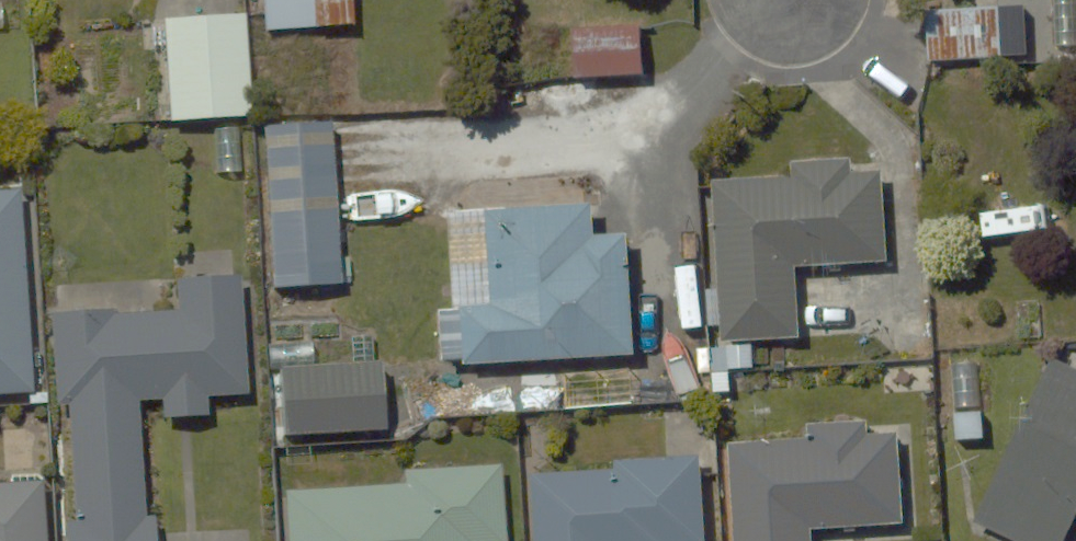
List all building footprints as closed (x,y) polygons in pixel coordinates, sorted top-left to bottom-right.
[(262,31),(354,25),(352,0),(260,0),(262,31)] [(929,59),(999,57),(997,0),(928,0),(929,59)] [(250,13),(162,16),(166,120),(254,116),(250,13)] [(569,25),(572,78),(641,75),(638,21),(569,25)] [(244,122),(215,123),(216,173),(245,172),(244,122)] [(335,128),(258,131),(264,287),(340,284),(335,128)] [(880,262),(877,171),(848,171),(848,152),(790,153),(791,189),(713,191),(717,337),(796,335),(795,264),(880,262)] [(0,183),(0,391),(30,389),(17,182),(0,183)] [(459,301),(461,361),(632,354),(627,234),(595,235),(593,204),(485,208),(489,300),(459,301)] [(65,540),(152,540),(152,536),(141,537),(134,397),(151,396),(152,412),(204,409),(203,388),(238,386),(232,276),(182,279),(183,307),(49,313),(53,389),(68,388),(76,540),(65,540)] [(380,357),(276,360),(278,437),(382,434),(380,357)] [(1051,359),(976,516),(1029,540),(1061,540),(1075,512),(1075,371),(1051,359)] [(983,363),(949,365),(952,440),(985,438),(983,363)] [(733,540),(809,540),(809,524),(896,523),(895,430),(817,431),(817,443),(740,445),(740,480),(732,480),(733,540)] [(699,540),(698,458),(622,459),(622,477),(534,478),(535,540),(681,540),(699,540)] [(285,489),(286,540),(503,540),(500,459),(402,463),(403,485),(285,489)] [(41,485),(0,486),(0,540),(42,540),(41,485)]
